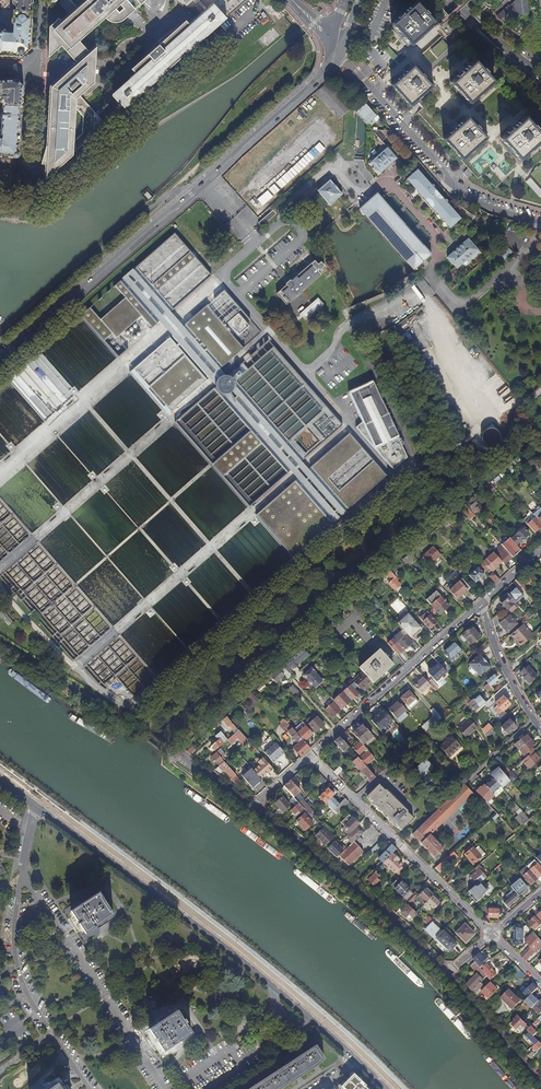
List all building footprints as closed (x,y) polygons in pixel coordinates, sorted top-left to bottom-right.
[(0,56),(8,56),(16,57),(17,56),(20,56),(29,48),(29,42),(30,23),(31,7),(32,0),(15,0),(18,3),(18,5),(16,5),(15,10),(13,10),(12,24),(13,25),(13,34),(9,34),(6,34),(6,30),(2,26),(0,26),(0,55),(0,56)] [(77,7),(62,21),(59,18),(49,27),(48,57),(61,46),(66,51),(78,41),(105,18),(107,20),(110,22),(113,23),(115,23),(117,23),(119,22),(122,21),(127,17),(146,0),(71,0),(77,7)] [(207,9),(199,0),(197,2),(205,11),(207,9)] [(509,6),(508,5),(496,16),(503,24),(515,13),(517,13),(517,15),(528,14),(526,0),(515,0),(509,6)] [(396,34),(408,47),(410,44),(436,22),(417,1),(392,23),(399,31),(396,34)] [(131,69),(134,73),(135,74),(130,78),(132,79),(113,95),(125,108),(127,107),(226,18),(214,4),(207,9),(205,11),(190,25),(189,25),(186,21),(159,45),(148,55),(131,69)] [(413,47),(437,25),(439,26),(440,28),(445,33),(443,34),(420,55),(422,56),(423,58),(446,37),(450,34),(449,32),(442,24),(438,20),(436,22),(410,44),(413,47)] [(523,29),(512,20),(507,26),(507,27),(507,28),(517,36),(518,36),(519,36),(523,29)] [(446,37),(423,58),(431,66),(454,45),(455,44),(458,42),(455,39),(450,34),(446,37)] [(86,54),(88,52),(78,41),(66,51),(76,63),(86,54)] [(433,69),(458,47),(455,44),(454,45),(431,66),(432,67),(433,69)] [(88,52),(86,54),(76,63),(50,86),(49,94),(46,147),(45,166),(44,180),(57,168),(72,155),(75,99),(93,83),(95,64),(96,45),(88,52)] [(460,74),(451,82),(470,102),(494,80),(476,59),(471,64),(469,66),(466,69),(463,71),(460,74)] [(389,65),(378,75),(382,80),(393,69),(389,65)] [(433,86),(414,65),(412,67),(407,72),(403,75),(401,77),(398,80),(392,85),(411,106),(429,89),(433,86)] [(27,97),(29,85),(23,79),(5,80),(5,79),(4,79),(0,80),(0,101),(2,102),(3,102),(1,137),(0,137),(0,156),(17,157),(18,158),(21,158),(24,155),(25,154),(23,152),(24,141),(25,131),(25,123),(27,97)] [(365,117),(371,111),(365,105),(359,110),(365,117)] [(471,118),(469,116),(466,118),(459,125),(456,127),(453,130),(444,138),(462,159),(486,138),(487,137),(471,118)] [(501,138),(520,159),(540,140),(540,132),(526,116),(518,124),(515,126),(512,129),(501,138)] [(386,141),(377,131),(372,131),(377,137),(375,139),(382,147),(384,145),(383,143),(386,141)] [(319,142),(276,182),(282,188),(325,148),(319,142)] [(396,158),(387,148),(370,162),(380,173),(396,158)] [(490,168),(500,179),(504,176),(494,164),(490,168)] [(464,172),(468,177),(472,174),(468,168),(464,172)] [(459,217),(446,203),(447,201),(446,200),(445,199),(443,200),(433,188),(433,187),(433,185),(431,184),(430,185),(417,170),(414,173),(412,172),(411,173),(410,174),(411,176),(406,180),(419,195),(448,228),(453,223),(455,223),(456,222),(456,221),(459,217)] [(540,197),(540,196),(540,190),(530,178),(526,181),(540,197)] [(327,206),(342,194),(329,180),(315,192),(316,193),(327,206)] [(275,184),(268,188),(273,195),(280,190),(275,184)] [(263,205),(273,197),(268,190),(257,199),(263,205)] [(431,254),(377,193),(359,209),(367,217),(413,270),(415,269),(431,254)] [(260,228),(274,216),(271,212),(257,225),(260,228)] [(82,316),(80,317),(103,342),(111,335),(115,339),(140,317),(151,330),(156,326),(155,325),(158,322),(159,324),(162,327),(170,336),(209,381),(210,382),(215,387),(207,395),(175,423),(250,507),(251,508),(289,474),(289,473),(291,471),(292,472),(295,475),(299,479),(296,481),(257,516),(295,558),(334,524),(349,511),(388,477),(350,434),(344,439),(312,467),(310,469),(306,466),(303,462),(302,461),(304,459),(305,460),(343,426),(310,389),(273,347),(249,369),(243,362),(227,377),(222,371),(219,368),(221,367),(242,348),(204,305),(183,325),(181,327),(180,326),(173,318),(170,314),(168,313),(171,310),(172,311),(210,277),(173,235),(135,268),(136,270),(133,272),(132,271),(122,280),(122,281),(120,284),(119,283),(114,287),(124,299),(99,321),(89,309),(82,316)] [(481,254),(468,239),(448,258),(447,258),(457,269),(465,261),(469,265),(481,254)] [(512,252),(503,243),(493,252),(502,261),(512,252)] [(325,262),(311,247),(305,253),(324,274),(329,270),(326,266),(323,268),(321,266),(325,262)] [(286,305),(321,274),(311,263),(277,294),(286,305)] [(305,321),(323,304),(318,298),(300,314),(305,321)] [(248,326),(237,314),(227,323),(237,335),(248,326)] [(484,362),(475,370),(486,383),(495,375),(484,362)] [(320,377),(324,372),(321,369),(316,374),(320,377)] [(496,390),(504,381),(501,379),(493,388),(496,390)] [(408,458),(398,435),(373,382),(350,393),(363,423),(358,428),(373,445),(379,443),(387,461),(395,470),(401,465),(399,462),(408,458)] [(393,500),(414,481),(411,478),(391,497),(393,500)] [(540,509),(540,508),(540,507),(533,514),(534,515),(540,509)] [(531,512),(527,516),(528,517),(524,521),(535,534),(540,529),(540,524),(539,521),(534,516),(531,512)] [(12,542),(11,536),(8,537),(7,530),(11,529),(11,524),(7,524),(6,518),(0,519),(0,520),(0,545),(3,544),(12,542)] [(524,529),(512,539),(517,545),(520,542),(521,543),(530,535),(524,529)] [(337,545),(342,541),(337,536),(333,540),(337,545)] [(510,539),(502,546),(509,554),(513,558),(521,551),(510,539)] [(320,561),(331,551),(326,545),(316,555),(320,561)] [(441,556),(434,547),(424,556),(431,564),(441,556)] [(411,554),(403,561),(408,567),(416,559),(411,554)] [(501,561),(494,554),(484,563),(491,571),(494,568),(495,569),(498,567),(503,563),(501,561)] [(513,558),(509,554),(501,561),(503,563),(505,565),(513,558)] [(47,566),(44,569),(42,563),(24,566),(27,571),(23,573),(20,574),(20,572),(13,577),(16,576),(53,629),(52,622),(65,620),(56,626),(70,646),(83,637),(83,633),(89,628),(81,630),(87,626),(73,606),(73,605),(71,606),(63,593),(56,595),(54,579),(56,579),(47,566)] [(491,571),(484,563),(480,567),(485,573),(488,570),(492,574),(490,577),(496,584),(500,581),(493,573),(491,571)] [(520,577),(516,581),(522,588),(526,584),(531,589),(535,585),(534,583),(537,580),(533,576),(537,572),(532,567),(528,570),(533,575),(525,583),(520,577)] [(485,575),(479,568),(469,577),(476,584),(485,575)] [(398,580),(391,572),(387,575),(391,579),(393,581),(389,584),(394,590),(400,585),(397,581),(398,580)] [(471,589),(463,580),(455,586),(454,584),(449,589),(451,591),(450,591),(458,600),(471,589)] [(512,592),(508,595),(515,603),(523,595),(517,588),(513,591),(512,592)] [(504,606),(512,614),(519,608),(516,604),(515,603),(508,595),(505,598),(500,602),(504,606)] [(523,595),(515,603),(516,604),(524,596),(523,595)] [(441,597),(432,606),(437,611),(446,603),(441,597)] [(446,603),(437,611),(440,616),(450,607),(446,603)] [(537,605),(530,612),(533,616),(529,619),(530,620),(540,610),(540,609),(537,605)] [(3,610),(0,613),(0,616),(9,626),(14,622),(3,610)] [(424,622),(423,623),(430,630),(437,623),(428,613),(421,619),(424,622)] [(521,617),(526,623),(530,620),(529,619),(526,615),(525,614),(521,617)] [(400,623),(398,624),(403,630),(408,635),(411,639),(415,635),(416,637),(418,635),(416,633),(421,629),(409,615),(404,619),(402,617),(398,621),(400,623)] [(493,620),(495,629),(501,624),(502,623),(500,615),(493,620)] [(502,623),(501,624),(508,633),(518,625),(510,616),(502,623)] [(511,636),(522,648),(534,637),(524,625),(511,636)] [(480,637),(472,627),(462,636),(471,646),(480,637)] [(403,630),(388,644),(399,656),(413,643),(406,636),(408,635),(403,630)] [(315,639),(303,649),(304,650),(288,664),(293,669),(309,656),(306,653),(317,643),(315,639)] [(455,643),(445,651),(446,652),(448,654),(446,656),(451,661),(458,655),(459,655),(463,652),(455,643)] [(394,666),(380,650),(359,668),(363,673),(372,682),(374,684),(394,666)] [(435,653),(432,656),(439,664),(441,666),(444,663),(435,653)] [(472,667),(479,676),(480,677),(491,667),(480,655),(469,665),(472,667)] [(119,679),(131,693),(152,676),(139,661),(119,679)] [(445,663),(441,667),(447,673),(450,677),(454,673),(445,663)] [(441,666),(439,664),(429,673),(437,682),(447,673),(441,667),(441,666)] [(538,678),(529,666),(521,673),(530,685),(538,678)] [(342,670),(340,667),(334,673),(336,676),(342,670)] [(477,677),(479,676),(472,667),(469,669),(469,670),(470,672),(474,676),(475,677),(477,677)] [(291,677),(283,668),(282,670),(289,678),(291,677)] [(284,668),(283,668),(291,677),(293,675),(291,672),(288,672),(284,668)] [(316,688),(317,689),(320,686),(324,683),(325,681),(324,679),(322,681),(316,674),(316,673),(315,671),(315,670),(313,668),(311,668),(310,669),(310,671),(304,676),(308,680),(308,681),(315,689),(316,688)] [(289,678),(282,670),(280,671),(285,676),(288,679),(289,678)] [(285,677),(279,671),(270,679),(272,681),(273,680),(277,684),(285,677)] [(358,687),(361,691),(368,685),(369,685),(372,682),(363,673),(353,682),(354,683),(358,687)] [(492,678),(491,677),(482,685),(488,693),(493,690),(491,687),(498,681),(494,676),(492,678)] [(424,678),(414,686),(421,695),(431,686),(429,684),(424,678)] [(429,684),(431,686),(434,690),(438,687),(432,681),(429,684)] [(320,686),(331,698),(334,695),(324,683),(320,686)] [(266,688),(263,685),(257,690),(260,693),(266,688)] [(293,685),(289,689),(299,700),(303,697),(293,685)] [(343,691),(352,701),(359,695),(355,690),(351,686),(346,691),(345,690),(343,691)] [(342,710),(352,701),(343,691),(342,693),(343,694),(334,701),(342,710)] [(419,702),(409,692),(401,699),(411,710),(419,702)] [(249,699),(254,704),(258,700),(253,695),(249,699)] [(476,711),(486,703),(484,702),(480,697),(475,701),(474,699),(468,704),(471,710),(473,708),(476,711)] [(511,705),(503,697),(496,704),(498,706),(494,709),(499,715),(511,705)] [(408,711),(399,701),(388,710),(397,721),(408,711)] [(341,711),(334,704),(326,711),(333,718),(341,711)] [(433,718),(423,728),(427,733),(428,732),(430,730),(439,722),(442,718),(434,709),(431,712),(433,714),(433,718)] [(393,720),(384,710),(375,718),(377,719),(373,723),(384,736),(392,728),(391,726),(389,724),(393,720)] [(503,721),(508,716),(505,713),(500,718),(503,721)] [(306,720),(308,724),(317,718),(315,714),(306,720)] [(239,731),(227,718),(221,723),(229,733),(232,730),(236,734),(239,731)] [(325,726),(317,718),(309,725),(316,733),(325,726)] [(232,722),(238,729),(241,725),(236,719),(232,722)] [(477,728),(469,720),(459,730),(467,738),(477,728)] [(508,735),(517,728),(510,720),(502,727),(508,735)] [(293,748),(301,756),(309,748),(284,721),(281,724),(279,726),(284,732),(286,730),(288,732),(297,742),(297,741),(299,743),(293,748)] [(306,742),(314,735),(303,723),(295,730),(306,742)] [(363,725),(353,734),(361,743),(366,748),(375,739),(363,725)] [(483,732),(485,736),(493,730),(490,726),(483,732)] [(497,733),(493,729),(493,730),(485,736),(488,741),(497,733)] [(239,731),(236,734),(235,735),(244,746),(249,742),(239,731)] [(212,748),(215,752),(228,741),(222,733),(220,733),(216,737),(219,741),(212,748)] [(519,742),(526,736),(523,733),(517,739),(519,742)] [(531,740),(527,735),(526,736),(519,742),(515,745),(519,751),(520,750),(524,746),(531,740)] [(210,749),(218,740),(214,737),(206,746),(210,749)] [(434,746),(446,759),(449,757),(456,750),(457,752),(462,747),(452,737),(441,747),(437,743),(434,746)] [(269,738),(260,746),(266,752),(275,744),(269,738)] [(340,738),(334,743),(344,753),(349,748),(340,738)] [(536,746),(531,740),(524,746),(520,750),(526,759),(535,751),(533,748),(536,746)] [(286,754),(276,743),(265,753),(273,763),(278,758),(279,759),(286,754)] [(366,748),(361,743),(354,749),(359,755),(360,755),(360,754),(364,751),(367,754),(365,756),(370,762),(375,758),(366,748)] [(540,753),(537,749),(535,751),(526,759),(523,761),(530,769),(540,760),(537,756),(540,753)] [(219,753),(218,752),(212,758),(219,766),(224,762),(223,761),(225,759),(224,758),(226,756),(222,751),(219,753)] [(362,758),(360,761),(365,767),(370,762),(365,756),(363,757),(360,754),(360,755),(362,758)] [(436,768),(425,757),(421,761),(422,762),(416,768),(415,767),(411,771),(421,782),(436,768)] [(498,757),(493,762),(499,769),(504,764),(498,757)] [(260,766),(254,772),(260,779),(261,779),(267,773),(268,774),(274,770),(263,758),(258,763),(260,766)] [(361,772),(362,771),(366,767),(365,767),(360,761),(358,758),(353,763),(361,772)] [(224,763),(214,772),(225,780),(229,775),(233,779),(239,784),(242,782),(224,763)] [(368,780),(371,783),(376,779),(366,767),(362,771),(369,779),(368,780)] [(335,773),(338,777),(344,771),(340,768),(335,773)] [(491,776),(493,779),(502,789),(510,781),(505,776),(499,769),(491,776)] [(260,779),(254,772),(252,770),(249,773),(247,771),(241,776),(251,787),(260,779)] [(347,779),(350,782),(359,774),(356,770),(347,779)] [(510,781),(512,784),(518,779),(511,771),(505,776),(510,781)] [(330,784),(319,773),(316,776),(324,784),(324,783),(328,786),(330,784)] [(461,788),(465,785),(467,782),(464,779),(458,785),(461,788)] [(493,779),(485,786),(493,794),(499,788),(501,790),(502,789),(493,779)] [(290,781),(284,787),(294,798),(297,795),(301,792),(290,781)] [(402,830),(413,818),(407,812),(408,811),(386,790),(385,791),(379,785),(367,797),(374,803),(373,803),(373,804),(375,802),(377,804),(376,806),(392,822),(394,820),(396,823),(395,824),(395,825),(396,824),(402,830)] [(465,785),(461,788),(413,835),(422,844),(421,844),(426,850),(427,849),(435,858),(444,849),(440,846),(441,846),(440,844),(439,845),(430,835),(473,794),(465,785)] [(481,788),(477,792),(487,803),(495,796),(493,794),(485,786),(482,788),(481,788)] [(322,801),(326,804),(327,803),(333,798),(338,792),(335,789),(332,793),(328,790),(320,798),(321,800),(320,801),(321,802),(322,801)] [(510,797),(507,799),(515,809),(518,807),(510,797)] [(333,798),(327,803),(337,813),(348,802),(345,799),(340,805),(333,798)] [(290,807),(282,799),(275,805),(283,813),(290,807)] [(299,804),(305,810),(310,815),(313,812),(303,802),(305,801),(303,799),(302,801),(299,804)] [(292,814),(295,818),(305,810),(299,804),(296,807),(291,811),(293,813),(292,814)] [(515,819),(522,827),(526,823),(530,820),(520,809),(516,813),(519,816),(515,819)] [(314,825),(304,815),(297,822),(307,832),(314,825)] [(359,825),(349,816),(341,823),(345,827),(343,829),(349,835),(356,827),(359,825)] [(322,846),(324,848),(334,838),(330,835),(322,827),(319,825),(312,831),(317,836),(319,834),(320,835),(316,840),(320,845),(322,847),(322,846)] [(346,838),(352,845),(355,842),(363,834),(356,827),(349,835),(346,838)] [(385,837),(370,852),(371,854),(373,855),(382,846),(381,845),(386,839),(385,837)] [(344,851),(347,849),(340,843),(337,841),(329,849),(338,857),(344,851)] [(347,849),(339,856),(349,866),(364,852),(358,846),(355,843),(355,842),(352,845),(347,849)] [(397,850),(393,845),(379,860),(384,864),(386,862),(393,854),(397,850)] [(471,860),(470,861),(473,866),(482,857),(473,848),(465,855),(469,858),(471,860)] [(454,853),(434,870),(438,875),(459,857),(454,853)] [(393,854),(386,862),(392,869),(391,870),(395,874),(397,873),(401,877),(406,871),(402,867),(403,866),(399,862),(397,860),(398,859),(393,854)] [(384,864),(383,865),(390,871),(391,870),(392,869),(386,862),(384,864)] [(540,875),(540,868),(537,863),(530,869),(540,882),(540,876),(540,875)] [(540,885),(540,882),(530,869),(526,865),(519,871),(531,884),(535,881),(540,886),(540,885)] [(480,866),(469,875),(471,877),(470,878),(470,879),(472,881),(473,881),(475,883),(474,884),(476,886),(477,886),(479,885),(487,878),(482,873),(484,871),(480,866)] [(376,872),(368,880),(375,886),(379,881),(377,879),(380,875),(376,872)] [(404,897),(408,901),(413,895),(410,891),(410,890),(399,879),(392,886),(391,887),(392,888),(393,887),(403,898),(404,897)] [(528,889),(520,880),(512,887),(520,896),(528,889)] [(382,887),(387,892),(391,887),(392,886),(387,882),(382,887)] [(427,888),(419,896),(418,897),(421,900),(423,898),(427,902),(434,895),(427,888)] [(505,896),(507,898),(514,893),(512,890),(505,896)] [(406,903),(409,906),(418,897),(419,896),(416,893),(413,895),(408,901),(406,903)] [(72,913),(77,922),(81,919),(84,923),(80,925),(86,934),(96,927),(113,916),(110,911),(109,912),(101,900),(102,899),(99,894),(83,905),(72,913)] [(508,908),(520,898),(516,894),(505,904),(508,908)] [(440,901),(434,895),(427,902),(434,910),(440,904),(439,902),(440,901)] [(495,897),(492,901),(497,906),(500,903),(495,897)] [(109,912),(110,911),(102,899),(101,900),(109,912)] [(65,911),(68,915),(72,913),(83,905),(81,903),(76,901),(73,906),(65,911)] [(406,903),(399,911),(410,922),(417,914),(416,913),(409,906),(406,903)] [(499,910),(489,909),(489,918),(498,919),(499,910)] [(537,917),(530,923),(536,931),(540,926),(540,922),(537,917)] [(425,931),(435,940),(442,932),(432,923),(425,931)] [(475,935),(465,925),(456,934),(466,945),(475,935)] [(514,944),(516,946),(519,946),(521,944),(524,944),(524,937),(526,937),(526,935),(524,935),(525,931),(529,931),(530,929),(527,926),(525,928),(521,928),(520,926),(517,926),(514,928),(515,931),(516,933),(516,939),(514,941),(514,944)] [(99,935),(99,930),(96,927),(86,934),(82,937),(85,941),(93,935),(99,935)] [(435,940),(434,941),(445,951),(447,952),(449,953),(451,953),(454,951),(452,949),(456,945),(443,932),(442,932),(435,940)] [(528,944),(519,953),(522,956),(539,939),(534,933),(526,941),(528,944)] [(522,956),(526,960),(533,952),(535,954),(540,948),(540,941),(539,939),(522,956)] [(480,955),(474,960),(476,963),(481,968),(487,963),(491,961),(487,957),(484,959),(480,955)] [(478,974),(467,985),(472,991),(478,997),(482,993),(487,988),(482,983),(488,977),(481,968),(476,963),(472,967),(478,974)] [(487,963),(481,968),(488,977),(491,981),(497,975),(487,963)] [(521,971),(517,967),(510,973),(515,978),(517,976),(521,971)] [(523,986),(527,989),(532,984),(528,980),(523,986)] [(487,988),(482,993),(490,1000),(499,990),(491,983),(487,988)] [(539,988),(534,984),(527,991),(530,994),(529,995),(530,997),(539,988)] [(521,1001),(510,991),(503,999),(513,1009),(521,1001)] [(538,1004),(530,997),(525,1002),(532,1009),(538,1004)] [(526,1015),(520,1008),(515,1012),(519,1016),(522,1019),(526,1015)] [(186,1030),(178,1018),(180,1017),(177,1012),(160,1023),(149,1030),(155,1039),(159,1037),(161,1040),(157,1042),(163,1052),(164,1052),(175,1045),(191,1034),(188,1029),(186,1030)] [(528,1025),(523,1020),(522,1019),(519,1016),(516,1020),(516,1022),(512,1026),(520,1033),(528,1025)] [(186,1030),(188,1029),(180,1017),(178,1018),(186,1030)] [(149,1030),(160,1023),(159,1020),(153,1018),(151,1024),(143,1029),(145,1032),(149,1030)] [(534,1037),(538,1033),(533,1028),(532,1027),(530,1028),(528,1030),(534,1037)] [(540,1042),(534,1037),(528,1030),(523,1035),(529,1041),(530,1040),(536,1046),(540,1042)] [(164,1052),(163,1052),(160,1054),(162,1058),(171,1053),(177,1053),(177,1047),(175,1045),(164,1052)] [(252,1088),(281,1088),(299,1077),(317,1066),(318,1065),(322,1063),(321,1062),(325,1059),(317,1047),(277,1073),(275,1074),(252,1088)] [(342,1086),(346,1088),(372,1088),(356,1073),(342,1086)] [(58,1085),(62,1083),(59,1079),(52,1083),(45,1084),(45,1088),(52,1088),(58,1085)]
